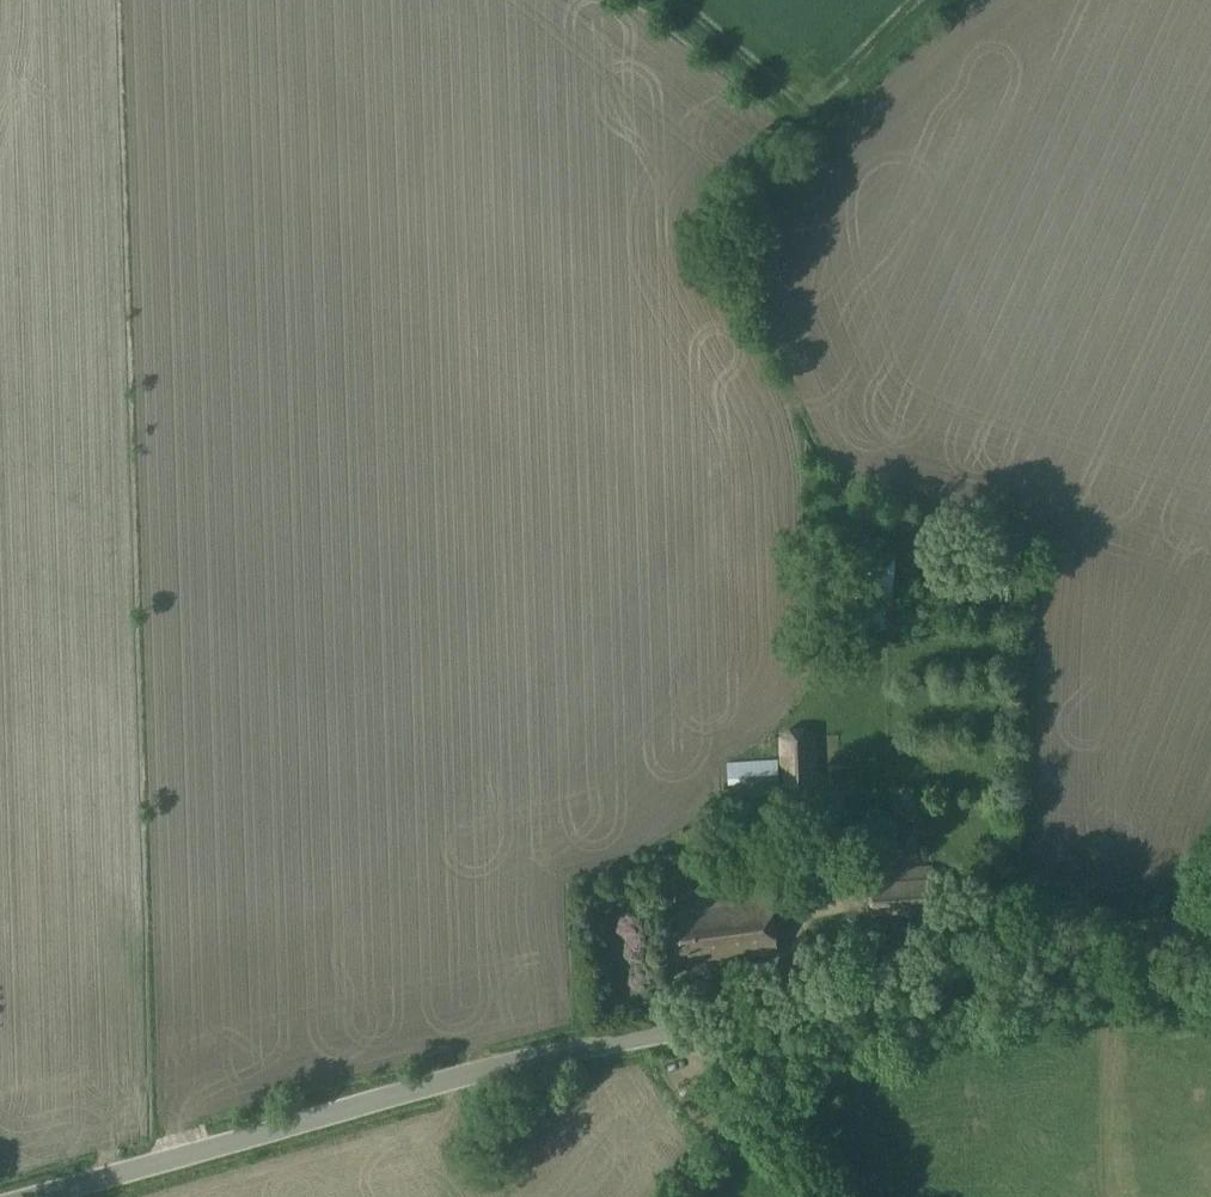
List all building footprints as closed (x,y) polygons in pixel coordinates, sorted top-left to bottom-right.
[(850,665),(879,668),(881,629),(891,630),(896,558),(858,557),(850,665)] [(779,738),(782,786),(792,796),(808,795),(818,785),(816,736),(804,726),(789,727),(779,738)] [(728,765),(729,791),(780,788),(779,762),(728,765)] [(665,899),(689,897),(685,853),(662,855),(665,899)] [(868,924),(936,922),(933,867),(865,870),(868,924)] [(679,965),(777,952),(769,892),(672,905),(679,965)]
